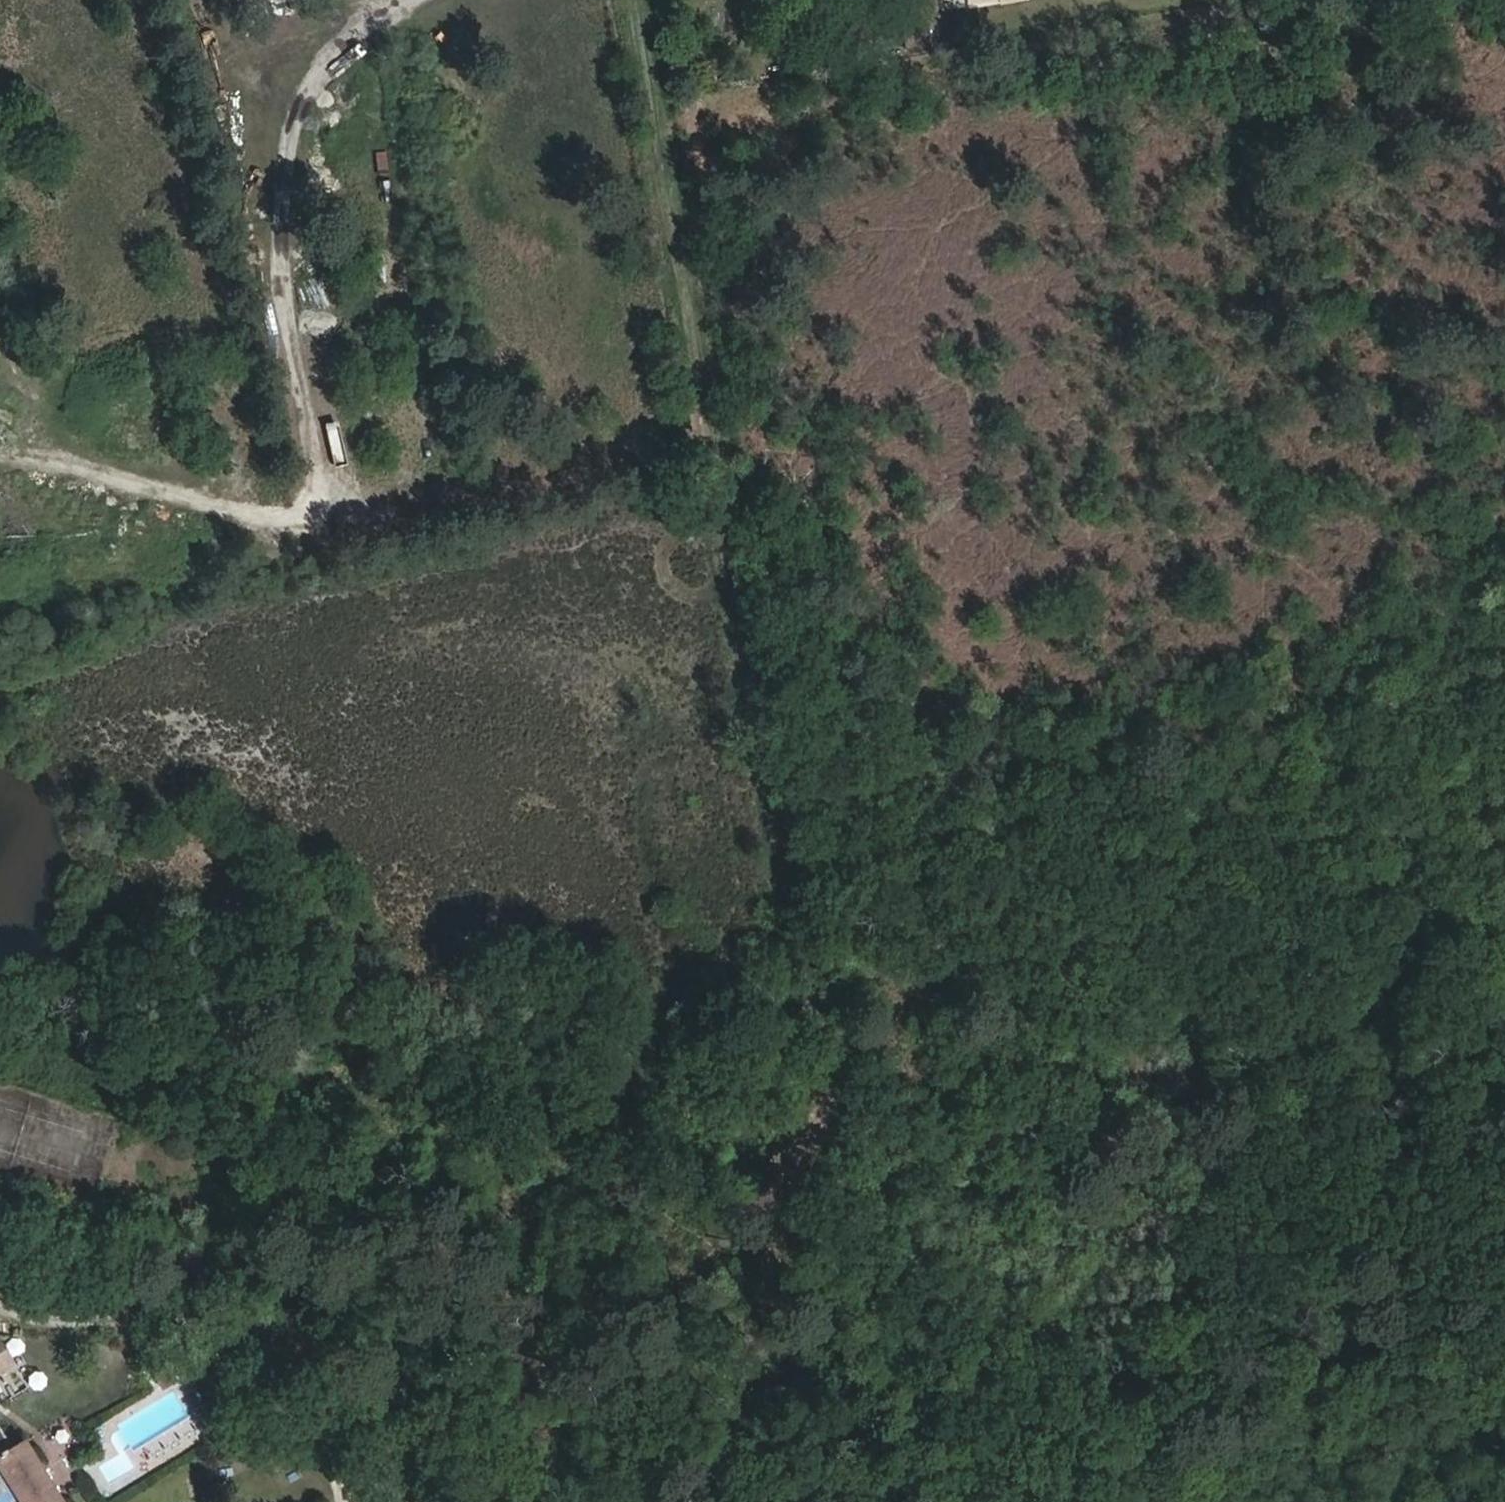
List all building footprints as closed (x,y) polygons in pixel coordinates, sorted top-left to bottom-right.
[(816,26),(816,16),(802,16),(802,27),(816,26)] [(927,38),(925,22),(909,25),(911,40),(927,38)] [(928,45),(927,38),(911,40),(909,25),(904,25),(907,48),(928,45)] [(24,1442),(13,1449),(0,1428),(0,1501),(61,1501),(24,1442)]
